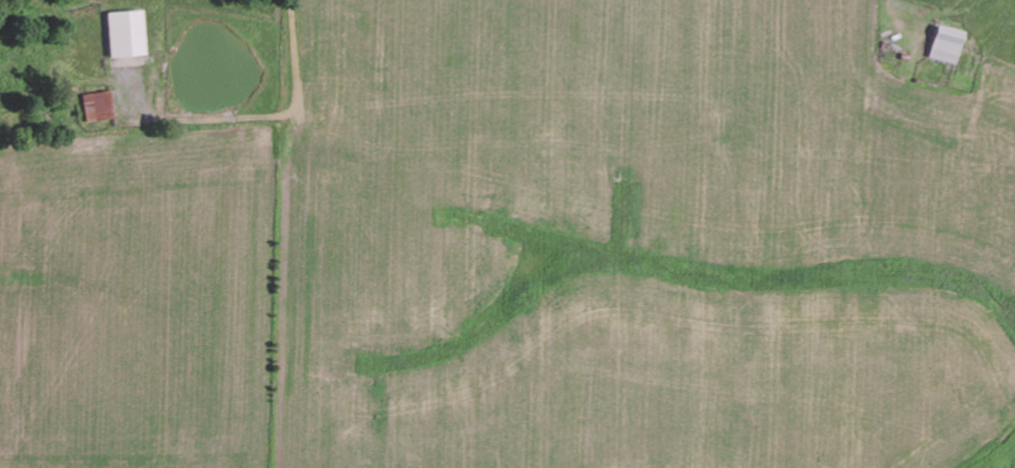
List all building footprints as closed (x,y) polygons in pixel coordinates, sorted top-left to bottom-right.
[(104,13),(108,59),(144,55),(139,10),(104,13)] [(954,64),(962,32),(936,25),(928,58),(954,64)] [(83,93),(84,120),(111,119),(109,92),(83,93)]
